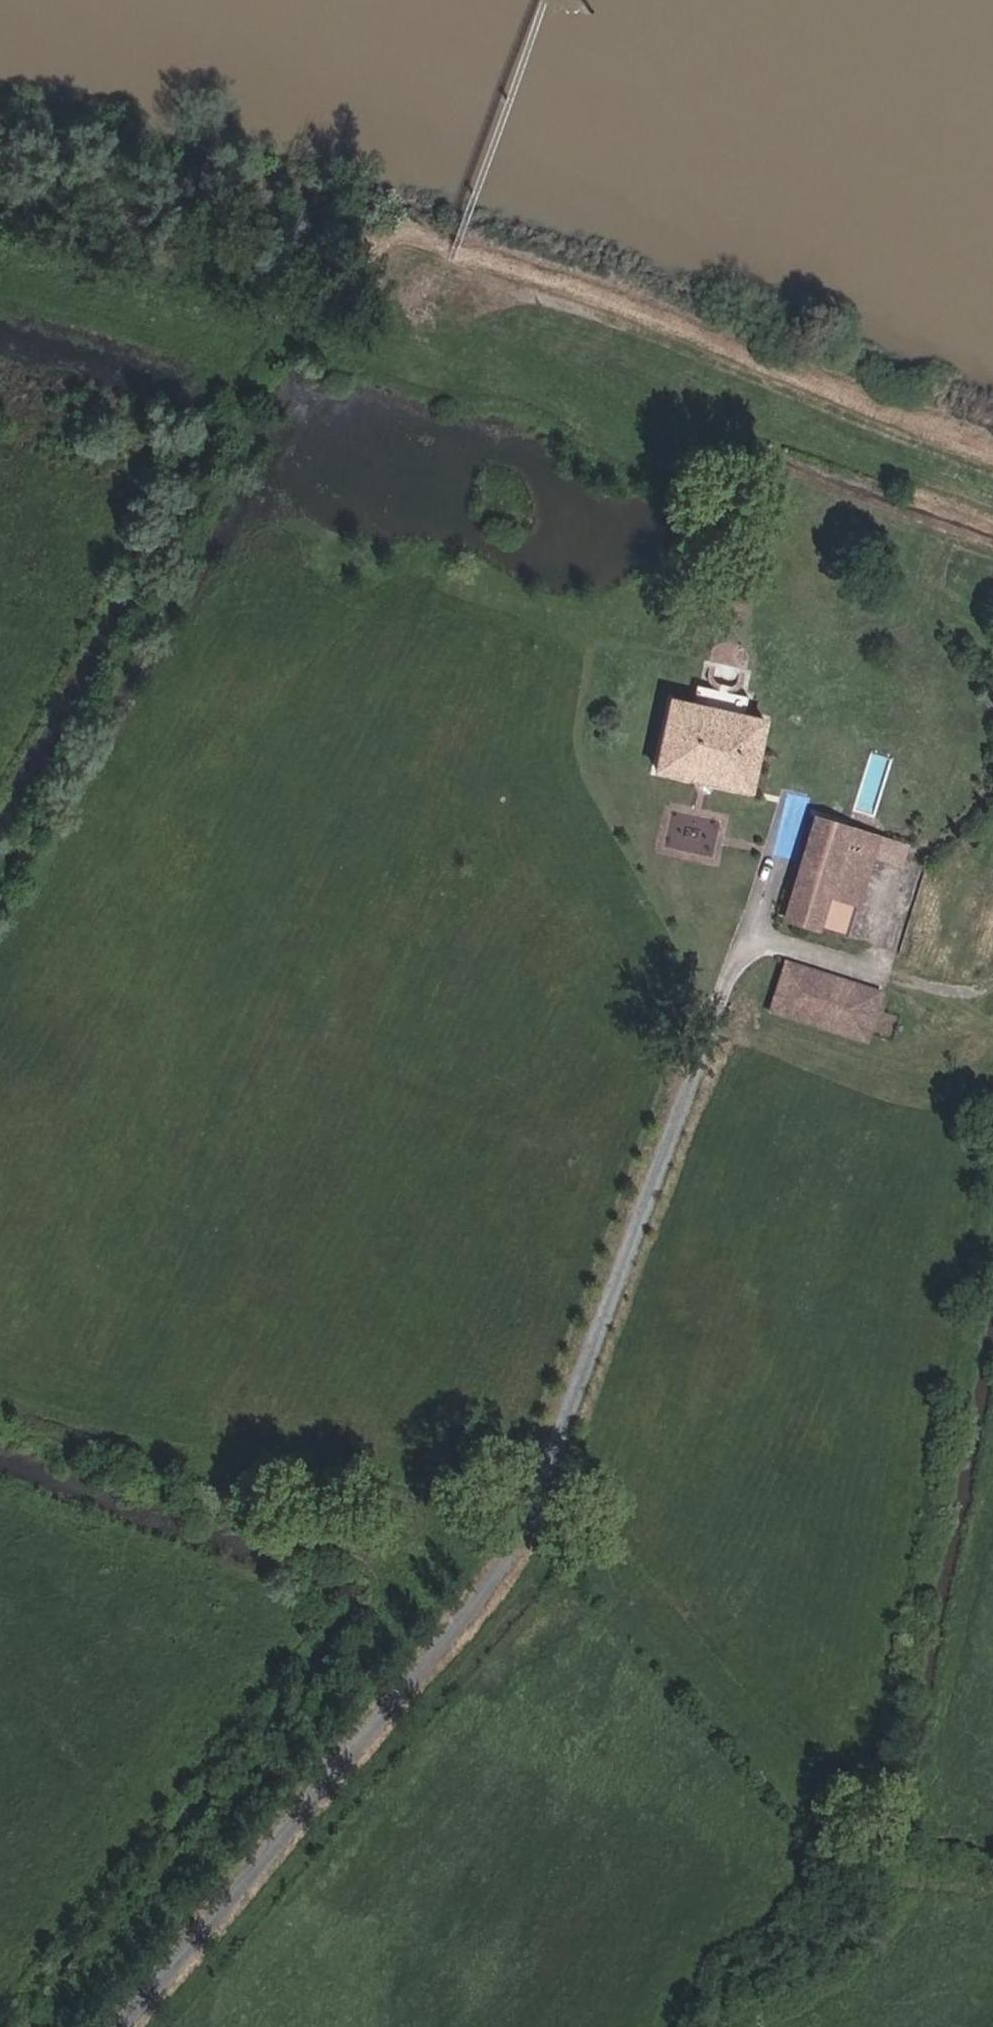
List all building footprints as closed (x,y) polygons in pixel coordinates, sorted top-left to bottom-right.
[(685,699),(668,771),(760,790),(776,719),(685,699)] [(789,929),(821,939),(855,833),(825,822),(789,929)] [(855,833),(821,939),(849,948),(885,843),(855,833)] [(783,959),(766,1013),(869,1043),(885,989),(783,959)]
